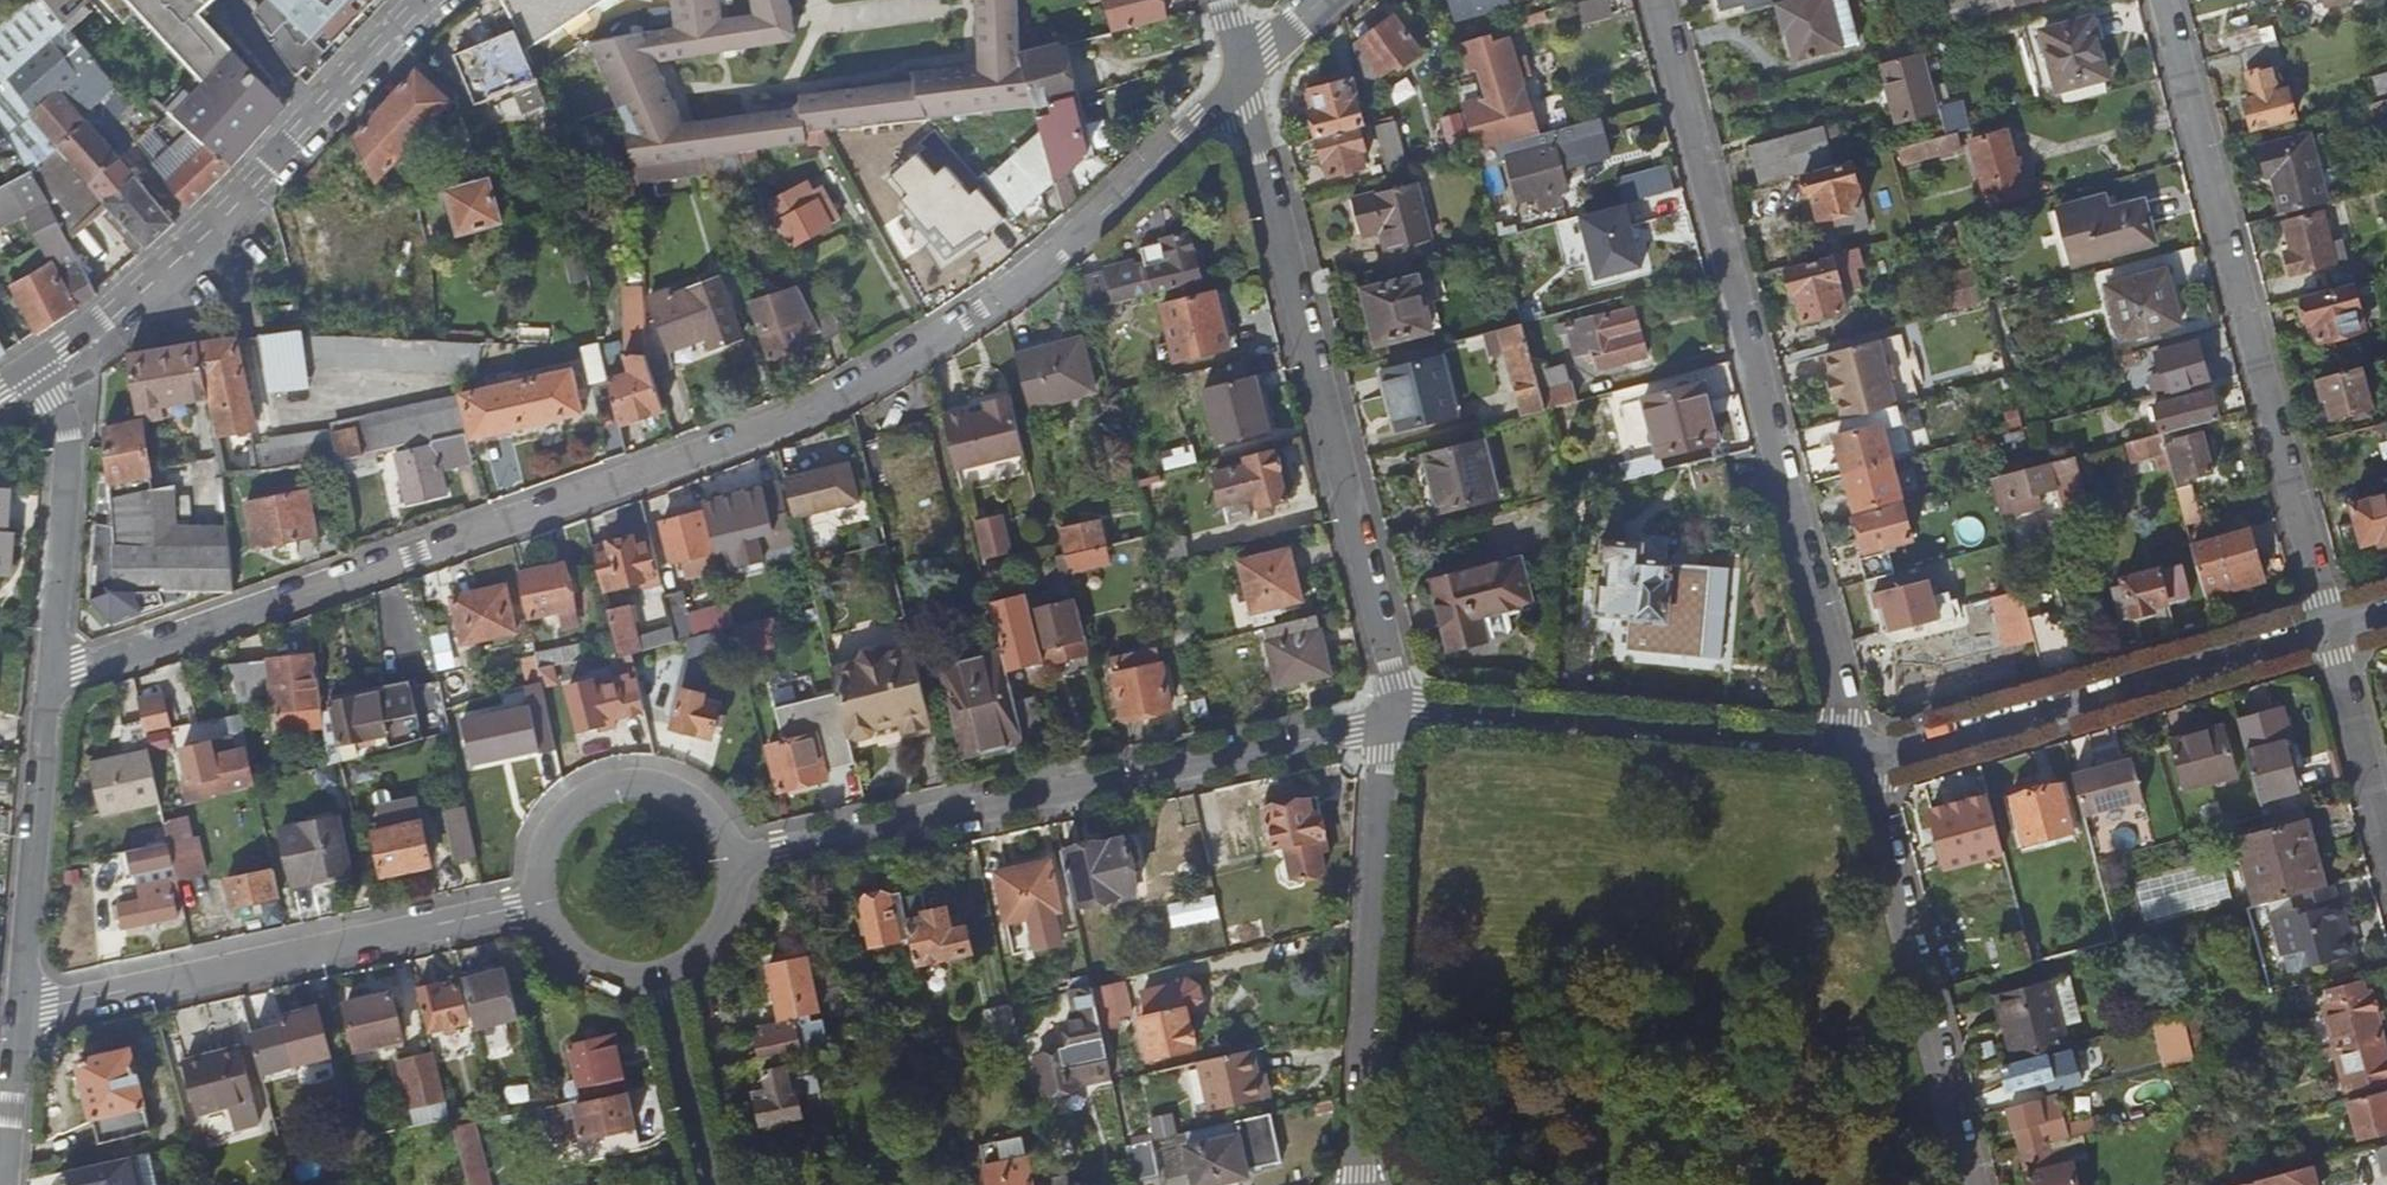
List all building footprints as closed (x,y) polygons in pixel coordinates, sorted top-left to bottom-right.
[(69,28),(65,23),(48,0),(37,0),(6,23),(31,62),(68,29),(69,28)] [(65,23),(91,0),(48,0),(65,23)] [(233,49),(199,15),(213,0),(125,0),(202,80),(233,49)] [(362,11),(373,0),(268,0),(256,13),(268,24),(264,27),(273,41),(276,39),(278,41),(275,43),(299,76),(341,33),(335,25),(362,11)] [(506,7),(526,53),(610,0),(501,0),(506,7)] [(1017,0),(980,0),(980,31),(965,31),(966,67),(911,73),(912,82),(802,97),(802,102),(794,111),(681,124),(658,63),(790,41),(794,35),(790,12),(792,12),(789,0),(757,0),(759,19),(723,25),(678,32),(594,44),(619,105),(635,165),(704,158),(732,154),(804,144),(803,132),(819,130),(865,124),(884,122),(956,114),(980,112),(1032,106),(1020,58),(1019,34),(1017,9),(1017,0)] [(678,32),(723,25),(720,0),(673,0),(678,32)] [(1161,0),(1107,0),(1116,34),(1167,22),(1161,0)] [(1460,19),(1512,7),(1537,0),(1455,0),(1460,19)] [(1576,6),(1582,26),(1616,16),(1612,0),(1597,0),(1576,6)] [(1778,6),(1777,0),(1716,0),(1718,8),(1722,21),(1778,6)] [(1773,11),(1771,20),(1773,27),(1781,36),(1788,64),(1861,44),(1849,0),(1813,0),(1773,11)] [(335,25),(341,33),(349,24),(352,27),(366,14),(362,11),(335,25)] [(1401,66),(1404,70),(1425,53),(1397,20),(1364,46),(1387,76),(1401,66)] [(2047,35),(2063,93),(2111,79),(2096,22),(2047,35)] [(90,184),(29,116),(33,113),(9,80),(31,62),(6,23),(0,28),(0,117),(23,153),(35,171),(50,201),(52,204),(68,238),(107,203),(90,184)] [(74,24),(69,28),(68,29),(99,65),(105,60),(101,55),(74,24)] [(2247,52),(2268,47),(2262,27),(2232,36),(2237,55),(2247,52)] [(90,184),(120,159),(82,114),(116,86),(111,81),(99,65),(68,29),(31,62),(9,80),(33,113),(29,116),(90,184)] [(1020,58),(1046,51),(1040,31),(1019,34),(1020,58)] [(514,32),(454,57),(476,108),(516,91),(525,114),(545,106),(535,83),(514,32)] [(1495,45),(1511,40),(1508,33),(1493,38),(1495,45)] [(1480,153),(1509,146),(1542,137),(1530,100),(1523,77),(1517,59),(1511,40),(1495,45),(1493,38),(1465,47),(1472,69),(1483,74),(1488,91),(1493,90),(1495,101),(1483,104),(1482,102),(1467,106),(1480,153)] [(2268,47),(2247,52),(2253,76),(2251,76),(2258,100),(2249,102),(2257,130),(2300,118),(2292,90),(2282,93),(2281,88),(2286,86),(2284,79),(2279,80),(2276,69),(2287,66),(2281,43),(2268,47)] [(1068,46),(1062,48),(1074,98),(1079,97),(1068,46)] [(1033,109),(1074,98),(1062,48),(1046,51),(1020,58),(1032,106),(1033,109)] [(202,80),(170,116),(231,169),(286,107),(233,49),(202,80)] [(1517,59),(1523,77),(1533,74),(1527,56),(1517,59)] [(1923,56),(1884,66),(1900,126),(1939,115),(1923,56)] [(353,141),(377,186),(453,104),(419,71),(353,141)] [(1363,129),(1380,124),(1368,78),(1317,91),(1322,113),(1315,114),(1322,140),(1363,129)] [(1079,97),(1074,98),(1080,126),(1086,124),(1079,97)] [(1074,98),(1033,109),(1038,127),(1041,135),(1054,182),(1064,216),(1077,205),(1063,177),(1077,165),(1077,164),(1076,159),(1088,155),(1089,161),(1095,160),(1086,124),(1080,126),(1074,98)] [(956,114),(884,122),(894,136),(898,141),(929,137),(929,140),(958,137),(983,134),(983,133),(1038,127),(1033,109),(1032,106),(980,112),(956,114)] [(1949,138),(1972,132),(1966,108),(1943,114),(1949,138)] [(190,210),(231,169),(170,116),(162,123),(139,144),(170,180),(167,183),(190,210)] [(865,124),(819,130),(826,142),(829,147),(900,143),(898,141),(894,136),(884,122),(865,124)] [(1837,159),(1848,156),(1837,122),(1827,125),(1837,159)] [(1363,129),(1322,140),(1328,161),(1330,160),(1334,176),(1368,167),(1364,151),(1369,150),(1363,129)] [(819,130),(803,132),(804,144),(826,142),(819,130)] [(1766,186),(1837,168),(1827,130),(1756,148),(1766,186)] [(2011,132),(1975,143),(1995,207),(2031,196),(2011,132)] [(559,134),(547,136),(551,153),(563,150),(559,134)] [(999,229),(1054,182),(1041,135),(989,181),(984,177),(966,192),(999,229)] [(1543,197),(1563,191),(1572,190),(1560,145),(1549,147),(1546,136),(1542,137),(1509,146),(1524,202),(1543,197)] [(2288,216),(2332,205),(2313,137),(2262,151),(2269,178),(2277,177),(2288,216)] [(1954,154),(1949,138),(1905,150),(1908,166),(1954,154)] [(747,184),(732,154),(704,158),(715,195),(747,184)] [(1088,155),(1076,159),(1077,164),(1089,161),(1088,155)] [(704,158),(635,165),(639,183),(709,175),(704,158)] [(90,184),(107,203),(136,177),(121,159),(120,159),(90,184)] [(1807,179),(1812,199),(1814,199),(1821,222),(1866,210),(1854,166),(1807,179)] [(29,211),(50,201),(35,171),(0,190),(0,226),(29,211)] [(1646,201),(1673,194),(1669,176),(1641,183),(1646,201)] [(175,224),(136,177),(107,203),(113,210),(107,215),(142,252),(149,246),(150,247),(175,224)] [(492,181),(467,188),(466,187),(448,192),(454,215),(455,214),(461,236),(504,224),(492,181)] [(1397,265),(1437,255),(1417,183),(1353,201),(1363,233),(1384,228),(1391,252),(1394,251),(1397,265)] [(813,193),(808,185),(763,210),(774,230),(781,226),(792,246),(841,219),(824,186),(813,193)] [(1563,191),(1543,197),(1547,208),(1566,203),(1563,191)] [(2112,213),(2108,200),(2064,212),(2078,267),(2157,246),(2146,204),(2112,213)] [(47,246),(34,217),(32,213),(52,204),(50,201),(29,211),(32,217),(47,246)] [(80,261),(70,265),(60,245),(69,240),(68,238),(52,204),(32,213),(34,217),(47,246),(55,264),(60,274),(80,261)] [(1630,205),(1584,217),(1600,280),(1646,269),(1630,205)] [(2344,242),(2334,245),(2326,215),(2291,225),(2298,252),(2291,254),(2297,276),(2340,265),(2339,263),(2350,260),(2344,242)] [(42,248),(47,246),(32,217),(28,220),(42,248)] [(1091,311),(1205,283),(1192,234),(1165,241),(1166,244),(1144,249),(1148,268),(1137,271),(1135,265),(1117,270),(1117,273),(1083,281),(1091,311)] [(28,277),(55,264),(47,246),(42,248),(23,258),(21,263),(28,277)] [(1866,249),(1834,257),(1835,261),(1790,273),(1797,297),(1801,295),(1808,323),(1855,311),(1851,294),(1870,289),(1863,263),(1869,262),(1866,249)] [(80,261),(60,274),(65,287),(79,310),(79,307),(96,294),(80,261)] [(41,336),(43,335),(29,306),(65,287),(60,274),(55,264),(28,277),(29,280),(17,285),(41,336)] [(2336,291),(2365,283),(2360,265),(2331,273),(2336,291)] [(1959,313),(1993,304),(1984,270),(1950,279),(1959,313)] [(2111,289),(2125,342),(2183,327),(2169,273),(2111,289)] [(1438,302),(1444,301),(1437,274),(1369,291),(1382,343),(1444,327),(1438,302)] [(647,356),(654,377),(677,369),(671,350),(710,336),(714,349),(744,338),(722,279),(673,296),(671,291),(651,298),(660,322),(646,327),(647,351),(647,356)] [(2367,323),(2386,317),(2378,284),(2358,290),(2367,323)] [(43,335),(79,310),(65,287),(29,306),(43,335)] [(805,334),(821,329),(811,310),(800,288),(791,290),(754,303),(753,303),(770,359),(809,347),(805,334)] [(2369,331),(2367,323),(2358,290),(2312,302),(2308,303),(2304,308),(2309,324),(2315,327),(2318,326),(2323,344),(2369,331)] [(1216,294),(1163,308),(1178,362),(1231,348),(1216,294)] [(821,329),(827,342),(846,332),(830,301),(811,310),(821,329)] [(1092,312),(1097,334),(1140,322),(1134,301),(1092,312)] [(278,333),(300,330),(297,306),(275,308),(278,333)] [(1594,354),(1597,365),(1598,372),(1649,359),(1637,312),(1607,320),(1606,317),(1579,323),(1580,325),(1559,330),(1562,339),(1571,336),(1577,358),(1588,356),(1594,354)] [(1550,411),(1545,392),(1528,332),(1526,324),(1505,330),(1527,417),(1550,411)] [(300,339),(300,330),(278,333),(265,334),(273,392),(311,386),(308,367),(303,338),(300,339)] [(8,352),(0,336),(0,358),(8,352)] [(1884,342),(1833,356),(1838,375),(1835,377),(1832,377),(1839,402),(1842,402),(1847,422),(1882,413),(1901,408),(1923,402),(1905,336),(1884,342)] [(303,338),(308,367),(477,374),(481,345),(438,343),(373,339),(354,338),(336,337),(303,337),(303,338)] [(239,338),(201,342),(210,397),(217,433),(251,426),(250,424),(259,423),(255,402),(253,402),(239,338)] [(163,403),(210,397),(201,342),(134,352),(145,419),(145,420),(165,416),(163,403)] [(586,345),(593,379),(606,376),(600,342),(586,345)] [(1017,357),(1031,410),(1096,395),(1083,342),(1017,357)] [(2161,357),(2167,376),(2157,379),(2162,397),(2173,394),(2173,396),(2214,384),(2202,345),(2161,357)] [(544,348),(519,347),(519,359),(543,360),(544,348)] [(666,411),(654,377),(647,356),(647,351),(625,350),(632,373),(609,381),(620,427),(666,411)] [(140,420),(145,419),(134,352),(130,354),(140,420)] [(1591,367),(1597,365),(1594,354),(1588,356),(1591,367)] [(1830,356),(1835,377),(1838,375),(1833,356),(1830,356)] [(1390,375),(1404,432),(1462,418),(1448,361),(1390,375)] [(470,431),(473,441),(585,415),(574,369),(507,386),(504,374),(498,375),(501,387),(463,396),(465,401),(472,430),(470,431)] [(2361,413),(2372,410),(2375,409),(2364,369),(2326,380),(2327,382),(2322,384),(2327,400),(2332,399),(2337,419),(2361,413)] [(1572,385),(1545,392),(1550,411),(1578,404),(1572,385)] [(1719,413),(1711,415),(1704,385),(1629,404),(1644,464),(1727,442),(1719,413)] [(1261,388),(1221,398),(1233,445),(1253,440),(1251,432),(1271,427),(1261,388)] [(2180,432),(2223,420),(2216,393),(2172,405),(2165,407),(2167,413),(2174,411),(2180,432)] [(986,404),(987,408),(989,414),(973,418),(972,412),(946,419),(959,473),(1026,456),(1012,398),(986,404)] [(468,431),(470,431),(472,430),(465,401),(435,407),(441,438),(468,431)] [(441,438),(435,407),(358,421),(366,455),(434,439),(441,438)] [(987,408),(972,412),(973,418),(989,414),(987,408)] [(2372,410),(2361,413),(2363,419),(2375,416),(2372,410)] [(1849,478),(1896,465),(1882,413),(1847,422),(1851,437),(1840,441),(1849,478)] [(110,449),(148,442),(145,420),(145,419),(140,420),(107,425),(108,445),(109,449),(110,449)] [(320,465),(366,455),(358,421),(358,419),(332,425),(333,429),(269,438),(269,443),(253,447),(257,470),(320,465)] [(441,438),(434,439),(435,445),(399,453),(411,503),(449,495),(444,471),(476,464),(468,431),(441,438)] [(2163,472),(2175,469),(2169,447),(2166,436),(2132,445),(2137,463),(2159,457),(2163,472)] [(2207,437),(2169,447),(2175,469),(2180,489),(2192,486),(2191,482),(2210,476),(2217,474),(2207,437)] [(113,482),(153,473),(150,457),(148,442),(110,449),(112,474),(113,482)] [(1487,443),(1430,457),(1444,514),(1501,499),(1487,443)] [(1249,460),(1251,468),(1219,477),(1226,503),(1245,499),(1246,501),(1259,498),(1261,509),(1290,502),(1277,453),(1249,460)] [(157,455),(150,457),(153,473),(154,481),(160,480),(157,455)] [(2091,456),(2079,459),(2086,481),(2087,486),(2098,483),(2091,456)] [(2040,494),(2086,481),(2079,459),(2039,470),(1995,481),(2000,500),(2005,518),(2033,511),(2035,506),(2032,501),(2033,495),(2040,494)] [(805,476),(815,515),(862,503),(852,463),(805,476)] [(1896,465),(1849,478),(1858,512),(1905,500),(1896,465)] [(225,473),(226,491),(247,490),(246,480),(253,479),(253,471),(225,473)] [(92,599),(121,589),(114,498),(113,482),(112,474),(103,473),(92,599)] [(797,519),(815,515),(805,476),(787,480),(797,519)] [(2191,482),(2192,486),(2211,481),(2210,476),(2191,482)] [(1982,506),(2000,500),(1995,481),(1977,486),(1982,506)] [(705,504),(716,548),(723,575),(766,564),(764,555),(802,545),(794,512),(789,514),(781,484),(705,504)] [(235,592),(231,548),(195,548),(195,530),(178,530),(175,487),(155,490),(114,498),(121,589),(179,590),(235,592)] [(310,492),(248,503),(257,548),(319,536),(310,492)] [(13,576),(18,521),(11,521),(13,495),(0,493),(0,575),(13,576)] [(2032,501),(2035,506),(2043,504),(2043,498),(2040,494),(2033,495),(2032,501)] [(2386,545),(2386,497),(2356,506),(2361,529),(2343,534),(2350,560),(2369,554),(2367,546),(2383,541),(2384,546),(2386,545)] [(2191,526),(2204,522),(2199,504),(2186,508),(2191,526)] [(1906,505),(1859,517),(1868,554),(1916,541),(1906,505)] [(714,553),(704,514),(665,525),(671,547),(680,544),(684,561),(714,553)] [(1005,517),(979,523),(988,560),(1014,554),(1005,517)] [(1066,532),(1070,553),(1108,545),(1103,523),(1066,532)] [(195,548),(231,548),(229,530),(195,530),(195,548)] [(2197,550),(2210,598),(2267,582),(2254,534),(2197,550)] [(647,590),(665,585),(659,562),(653,538),(637,541),(636,538),(613,544),(613,548),(595,552),(606,594),(646,584),(647,590)] [(1668,541),(1641,538),(1640,545),(1602,540),(1599,564),(1606,565),(1605,577),(1598,575),(1593,615),(1626,619),(1622,650),(1698,659),(1708,569),(1665,564),(1668,541)] [(1291,554),(1242,566),(1254,615),(1303,603),(1291,554)] [(1520,554),(1432,577),(1449,645),(1487,636),(1481,611),(1531,599),(1520,554)] [(1871,583),(1898,576),(1893,554),(1865,561),(1871,583)] [(659,562),(665,585),(675,583),(669,560),(659,562)] [(521,576),(530,619),(576,610),(567,566),(521,576)] [(2115,590),(2124,622),(2158,612),(2157,608),(2172,604),(2163,572),(2126,582),(2127,587),(2115,590)] [(1931,583),(1876,597),(1887,637),(1942,622),(1943,627),(1960,622),(1953,595),(1936,599),(1931,583)] [(507,587),(454,599),(464,645),(517,634),(507,587)] [(121,589),(92,599),(112,622),(178,599),(179,590),(121,589)] [(1046,663),(1043,649),(1033,614),(1026,616),(1022,600),(997,606),(1008,648),(1003,649),(1005,656),(1009,671),(1046,663)] [(1049,647),(1043,649),(1046,663),(1047,668),(1052,667),(1092,656),(1088,638),(1086,639),(1076,601),(1040,611),(1049,647)] [(612,615),(621,652),(623,659),(635,655),(680,643),(677,631),(640,640),(632,610),(612,615)] [(1319,618),(1266,631),(1278,689),(1331,677),(1319,618)] [(2032,624),(2041,661),(2076,651),(2073,643),(2068,644),(2064,627),(2051,631),(2048,619),(2032,624)] [(721,632),(692,639),(680,689),(686,691),(675,730),(716,740),(725,706),(708,701),(709,697),(704,695),(721,632)] [(541,665),(585,657),(582,642),(538,650),(541,665)] [(834,669),(851,739),(860,743),(875,739),(880,732),(880,730),(902,725),(905,737),(913,735),(936,728),(916,649),(892,655),(881,648),(867,651),(860,662),(834,669)] [(1164,666),(1162,667),(1159,653),(1117,661),(1120,676),(1118,676),(1128,719),(1174,710),(1164,666)] [(1008,741),(1025,737),(1017,706),(1009,671),(1005,656),(951,668),(970,753),(1009,745),(1008,741)] [(326,728),(318,657),(255,664),(258,697),(275,695),(280,732),(326,728)] [(596,732),(608,725),(607,722),(616,720),(647,712),(638,671),(628,673),(629,678),(617,680),(618,686),(598,691),(596,683),(571,689),(581,731),(596,732)] [(334,703),(338,747),(352,746),(353,751),(372,748),(372,743),(387,741),(385,725),(415,721),(413,695),(334,703)] [(141,702),(149,737),(172,732),(165,697),(141,702)] [(1025,737),(1026,739),(1046,735),(1038,701),(1017,706),(1025,737)] [(538,754),(558,750),(548,704),(528,707),(538,754)] [(480,726),(461,731),(465,748),(495,741),(496,745),(519,739),(513,714),(491,719),(489,713),(478,715),(480,726)] [(2281,799),(2296,795),(2298,795),(2287,748),(2294,746),(2294,742),(2291,743),(2284,713),(2241,724),(2266,820),(2285,815),(2281,799)] [(607,722),(608,725),(609,731),(618,728),(616,720),(607,722)] [(851,739),(855,753),(881,746),(882,750),(915,742),(913,735),(905,737),(902,725),(880,730),(880,732),(875,739),(860,743),(851,739)] [(2173,744),(2185,792),(2240,778),(2227,729),(2173,744)] [(839,732),(771,749),(782,793),(831,781),(827,762),(845,758),(839,732)] [(227,796),(225,791),(252,784),(244,751),(234,753),(230,740),(211,745),(211,744),(183,751),(190,780),(183,782),(189,806),(227,796)] [(331,767),(339,765),(338,747),(329,749),(331,767)] [(107,814),(163,802),(152,752),(96,764),(107,814)] [(2136,760),(2112,766),(2101,769),(2077,775),(2088,817),(2146,802),(2136,760)] [(2101,769),(2112,766),(2111,760),(2100,763),(2101,769)] [(373,763),(345,771),(347,779),(350,787),(378,779),(373,763)] [(336,782),(347,779),(345,771),(334,774),(336,782)] [(2016,799),(2027,847),(2076,834),(2064,786),(2016,799)] [(2285,815),(2300,810),(2296,795),(2281,799),(2285,815)] [(1292,857),(1286,859),(1281,871),(1282,882),(1294,890),(1305,888),(1310,877),(1326,873),(1321,852),(1328,851),(1320,815),(1313,817),(1310,802),(1287,807),(1285,798),(1266,803),(1276,848),(1283,846),(1289,845),(1292,857)] [(1949,870),(2006,855),(1991,798),(1934,813),(1949,870)] [(431,815),(422,809),(420,799),(379,808),(384,831),(375,833),(384,877),(434,866),(429,840),(436,838),(431,815)] [(167,821),(172,843),(176,865),(179,879),(210,873),(202,837),(195,838),(191,816),(167,821)] [(285,831),(296,885),(352,873),(341,820),(285,831)] [(459,862),(479,858),(472,822),(451,826),(459,862)] [(2258,906),(2325,888),(2308,823),(2241,841),(2258,906)] [(1064,854),(1076,907),(1138,892),(1126,840),(1064,854)] [(125,876),(176,865),(172,843),(121,854),(125,876)] [(1283,846),(1286,859),(1292,857),(1289,845),(1283,846)] [(1065,946),(1058,914),(1064,913),(1053,864),(1033,869),(1034,872),(1003,879),(1002,875),(999,875),(1010,925),(1032,920),(1040,952),(1065,946)] [(137,874),(143,901),(120,906),(125,930),(148,926),(159,923),(180,919),(175,897),(183,896),(179,879),(176,865),(125,876),(126,877),(137,874)] [(236,908),(283,898),(277,871),(230,881),(236,908)] [(202,891),(186,894),(190,918),(207,915),(202,891)] [(901,941),(912,938),(905,901),(903,894),(891,897),(890,891),(864,896),(866,903),(864,903),(875,948),(901,943),(901,941)] [(912,938),(919,967),(975,954),(969,929),(966,930),(965,926),(955,920),(952,921),(950,910),(928,915),(925,897),(905,901),(912,938)] [(2318,904),(2274,916),(2285,957),(2327,945),(2323,930),(2325,930),(2318,904)] [(159,923),(148,926),(149,932),(161,930),(159,923)] [(782,1024),(823,1015),(819,995),(812,960),(771,969),(782,1024)] [(479,1031),(522,1019),(509,969),(467,982),(479,1031)] [(1094,990),(1091,979),(1071,983),(1074,995),(1094,991),(1094,990)] [(1171,987),(1144,994),(1149,1018),(1141,1020),(1150,1060),(1196,1050),(1188,1015),(1195,1013),(1203,1002),(1200,988),(1187,979),(1175,982),(1171,987)] [(2051,983),(2062,1019),(2076,1016),(2065,979),(2051,983)] [(1094,991),(1103,1031),(1120,1027),(1119,1018),(1132,1014),(1126,983),(1094,990),(1094,991)] [(2051,983),(2001,997),(2008,1024),(2018,1062),(2070,1048),(2062,1019),(2051,983)] [(461,987),(450,991),(444,992),(442,985),(420,992),(431,1034),(471,1024),(461,987)] [(823,1015),(826,1030),(851,1025),(844,989),(819,995),(823,1015)] [(1112,1075),(1103,1031),(1094,991),(1074,995),(1072,995),(1079,1024),(1069,1026),(1076,1053),(1041,1062),(1048,1097),(1079,1090),(1077,1082),(1112,1075)] [(2339,1052),(2385,1040),(2373,993),(2327,1006),(2339,1052)] [(395,997),(349,1007),(359,1051),(404,1042),(395,997)] [(2000,1026),(2008,1024),(2001,997),(1993,998),(2000,1026)] [(996,1051),(1021,1046),(1013,1008),(988,1014),(996,1051)] [(256,1039),(268,1085),(337,1065),(322,1013),(287,1022),(289,1029),(256,1039)] [(2206,1034),(2200,1013),(2184,1018),(2190,1038),(2206,1034)] [(826,1030),(823,1015),(782,1024),(772,1026),(774,1033),(764,1036),(770,1060),(830,1047),(826,1030)] [(573,1048),(582,1083),(586,1100),(628,1091),(615,1038),(573,1048)] [(2339,1052),(2350,1091),(2386,1082),(2386,1045),(2385,1040),(2339,1052)] [(2074,1049),(2004,1068),(2011,1093),(2081,1073),(2074,1049)] [(188,1064),(202,1115),(255,1101),(242,1050),(188,1064)] [(1212,1112),(1265,1100),(1260,1077),(1255,1051),(1201,1063),(1212,1112)] [(133,1052),(83,1066),(104,1147),(155,1134),(133,1052)] [(413,1110),(448,1101),(436,1056),(402,1065),(413,1110)] [(759,1103),(765,1126),(771,1129),(787,1126),(789,1122),(804,1119),(806,1126),(823,1123),(816,1093),(800,1097),(800,1095),(794,1096),(788,1069),(766,1074),(770,1091),(763,1092),(765,1102),(759,1103)] [(1260,1077),(1265,1100),(1272,1099),(1267,1075),(1260,1077)] [(571,1104),(586,1100),(582,1083),(572,1084),(568,1090),(571,1104)] [(545,1109),(560,1106),(556,1090),(541,1094),(545,1109)] [(2353,1101),(2363,1138),(2386,1132),(2386,1091),(2353,1101)] [(557,1147),(637,1129),(630,1097),(578,1108),(576,1104),(549,1109),(557,1147)] [(2013,1109),(2024,1154),(2052,1146),(2068,1141),(2081,1137),(2077,1124),(2065,1127),(2058,1098),(2040,1103),(2040,1102),(2013,1109)] [(493,1121),(502,1119),(497,1100),(489,1102),(493,1121)] [(456,1129),(464,1127),(460,1109),(451,1111),(454,1120),(456,1129)] [(1156,1135),(1178,1129),(1174,1111),(1151,1117),(1156,1135)] [(1190,1134),(1192,1147),(1188,1148),(1196,1184),(1219,1184),(1221,1184),(1220,1179),(1250,1173),(1250,1171),(1284,1164),(1274,1115),(1190,1134)] [(2081,1137),(2098,1133),(2094,1120),(2077,1124),(2081,1137)] [(464,1127),(456,1129),(470,1184),(492,1184),(476,1125),(464,1127)] [(637,1129),(557,1147),(563,1171),(643,1153),(637,1129)] [(1128,1147),(1136,1182),(1162,1177),(1155,1142),(1128,1147)] [(2024,1154),(2032,1184),(2080,1184),(2076,1165),(2058,1169),(2052,1146),(2024,1154)] [(2371,1151),(2374,1161),(2380,1160),(2385,1178),(2386,1177),(2386,1147),(2371,1151)] [(72,1184),(160,1184),(152,1149),(68,1168),(72,1184)] [(988,1171),(991,1184),(1035,1184),(1030,1162),(988,1171)] [(2315,1166),(2244,1184),(2320,1184),(2315,1166)] [(1220,1179),(1221,1184),(1251,1178),(1250,1173),(1220,1179)]
